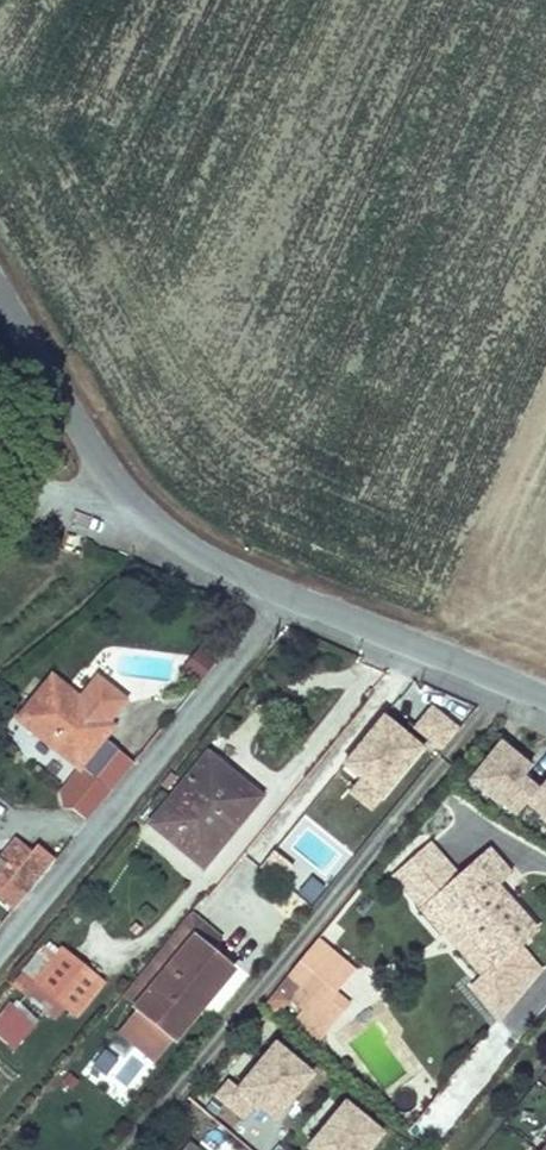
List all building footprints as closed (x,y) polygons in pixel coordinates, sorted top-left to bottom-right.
[(217,658),(204,646),(185,669),(198,681),(217,658)] [(97,736),(106,726),(79,703),(51,681),(17,720),(77,771),(79,768),(93,779),(116,752),(102,740),(97,736)] [(96,682),(79,703),(106,726),(123,704),(96,682)] [(462,728),(435,706),(419,726),(446,748),(462,728)] [(425,746),(389,716),(348,764),(367,780),(384,794),(425,746)] [(106,726),(97,736),(102,740),(111,730),(106,726)] [(532,790),(538,783),(524,771),(530,763),(502,738),(496,745),(482,760),(469,776),(511,814),(525,798),(532,790)] [(219,848),(213,843),(253,794),(208,757),(152,826),(203,867),(219,848)] [(538,783),(532,790),(525,798),(545,818),(545,775),(538,783)] [(376,803),(384,794),(367,780),(359,789),(376,803)] [(253,794),(213,843),(219,848),(259,800),(253,794)] [(6,862),(3,865),(12,873),(31,851),(18,839),(1,858),(6,862)] [(395,877),(424,910),(462,876),(434,843),(395,877)] [(3,865),(0,869),(0,894),(15,906),(53,861),(35,846),(31,851),(12,873),(3,865)] [(440,930),(444,927),(484,973),(529,932),(531,930),(500,895),(497,898),(488,888),(491,885),(505,873),(488,854),(462,876),(424,910),(440,930)] [(500,895),(491,885),(488,888),(497,898),(500,895)] [(529,932),(484,973),(469,986),(501,1020),(515,1004),(534,979),(542,968),(525,948),(535,939),(529,932)] [(193,939),(131,1014),(141,1022),(146,1017),(174,1040),(231,971),(193,939)] [(62,951),(35,983),(67,1009),(77,1018),(104,985),(62,951)] [(294,1000),(304,1008),(316,992),(325,1000),(332,991),(350,970),(327,951),(290,996),(294,1000)] [(67,1009),(35,983),(28,991),(60,1018),(67,1009)] [(316,992),(304,1008),(326,1027),(346,1003),(332,991),(325,1000),(316,992)] [(10,1001),(0,1013),(0,1037),(15,1048),(36,1022),(10,1001)] [(244,1116),(256,1102),(273,1117),(314,1070),(274,1036),(234,1082),(229,1078),(217,1092),(221,1096),(244,1116)] [(81,1083),(67,1071),(59,1081),(73,1093),(81,1083)] [(349,1100),(355,1093),(340,1081),(334,1088),(328,1094),(339,1103),(305,1144),(312,1149),(368,1149),(385,1130),(349,1100)] [(197,1140),(180,1149),(203,1149),(197,1140)]
